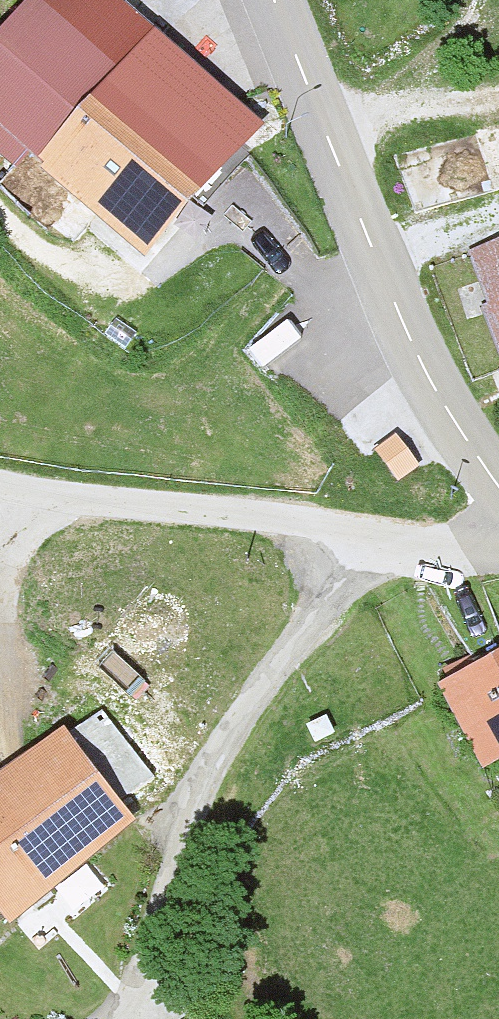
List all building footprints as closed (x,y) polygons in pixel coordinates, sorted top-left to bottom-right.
[(153,176),(254,73),(179,0),(0,0),(0,28),(153,176)] [(498,700),(498,604),(458,623),(494,702),(498,700)] [(22,858),(133,761),(68,686),(0,745),(0,834),(22,858)]
